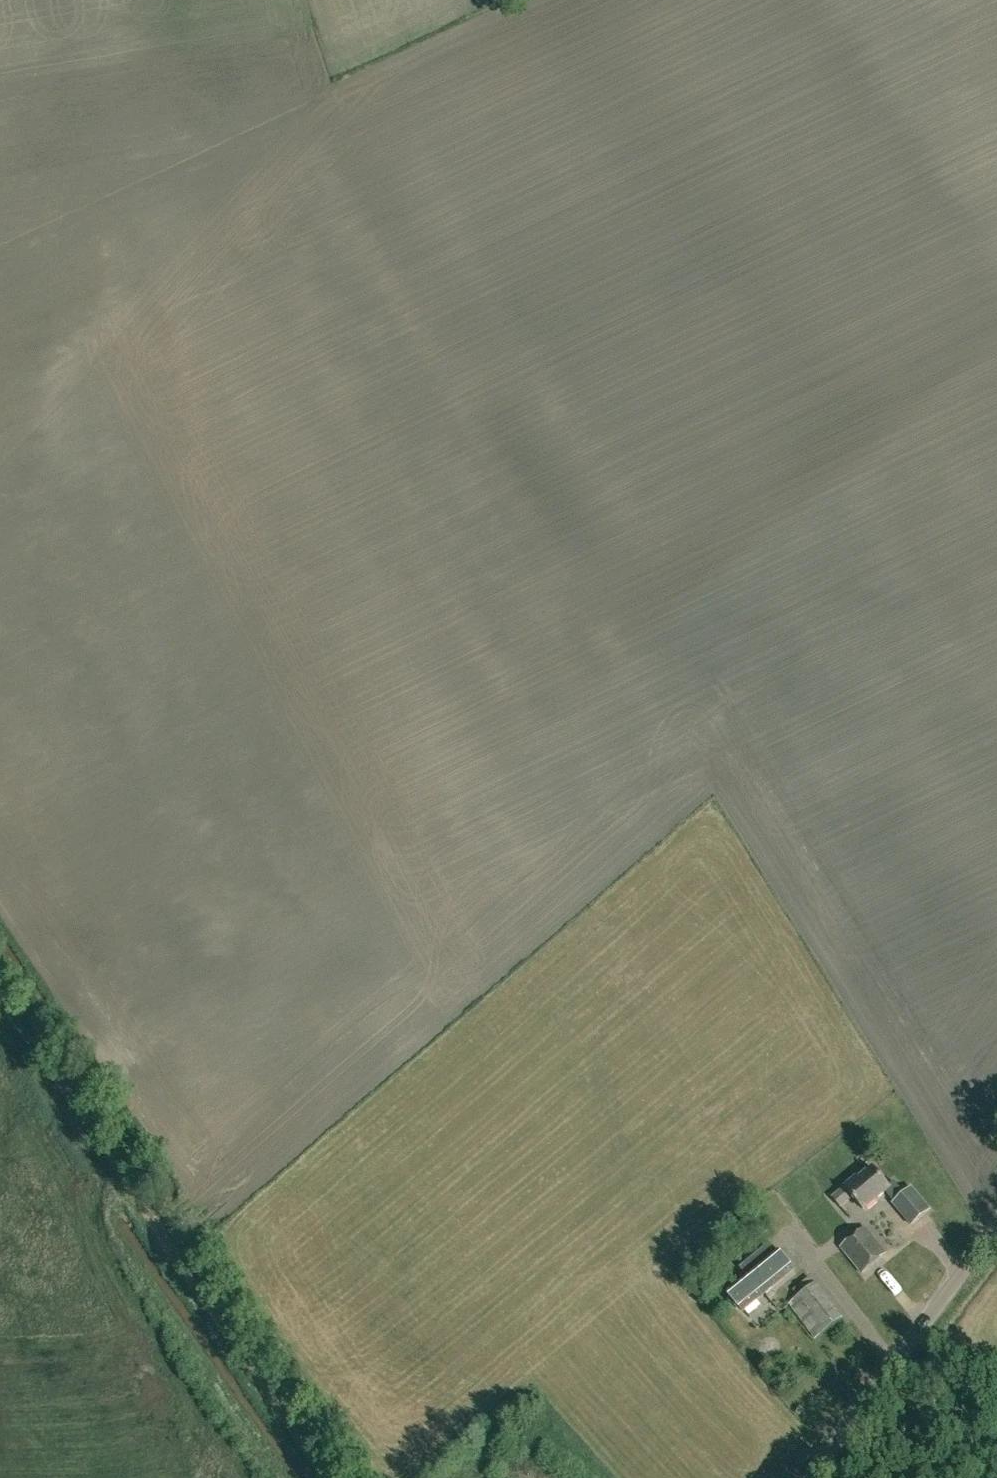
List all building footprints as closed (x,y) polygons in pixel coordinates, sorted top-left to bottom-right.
[(911,1188),(905,1193),(894,1181),(888,1185),(873,1167),(859,1179),(857,1177),(833,1197),(841,1207),(853,1196),(864,1209),(885,1191),(895,1202),(894,1203),(912,1224),(930,1209),(911,1188)] [(887,1253),(865,1226),(840,1247),(861,1273),(887,1253)] [(743,1311),(794,1270),(777,1250),(777,1251),(770,1242),(740,1267),(747,1275),(727,1291),(743,1311)] [(817,1337),(843,1317),(816,1283),(791,1302),(817,1337)]
